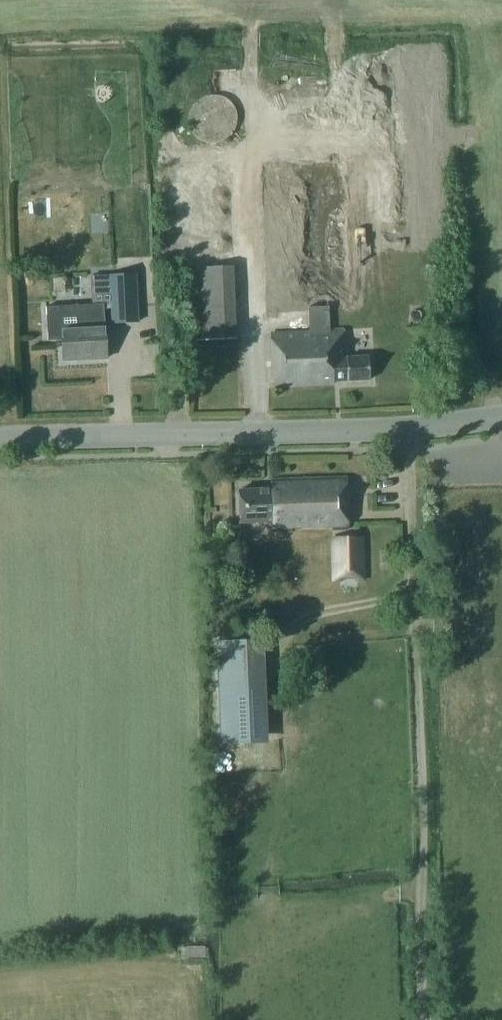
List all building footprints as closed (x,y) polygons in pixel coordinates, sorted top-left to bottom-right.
[(238,123),(239,119),(238,115),(237,110),(235,106),(233,103),(230,100),(226,97),(222,96),(218,94),(214,94),(209,94),(205,96),(201,97),(198,100),(195,103),(192,106),(190,110),(189,115),(189,119),(189,123),(190,127),(192,131),(195,135),(198,138),(201,141),(205,142),(209,143),(214,144),(218,144),(222,142),(226,141),(230,138),(233,135),(235,131),(237,127),(238,123)] [(270,336),(273,393),(333,390),(333,384),(372,381),(371,357),(344,359),(342,331),(329,332),(328,307),(356,305),(347,159),(261,164),(269,310),(305,308),(307,334),(270,336)] [(178,170),(188,344),(236,341),(226,168),(178,170)] [(113,323),(139,322),(136,274),(110,275),(112,308),(113,323)] [(62,364),(63,364),(63,361),(89,359),(90,362),(106,362),(104,328),(106,328),(105,308),(93,309),(93,305),(45,307),(47,341),(60,340),(62,364)] [(237,523),(269,522),(269,531),(346,529),(345,478),(268,480),(268,490),(237,491),(237,523)] [(332,581),(360,581),(359,539),(331,540),(332,581)] [(220,642),(222,693),(249,692),(247,641),(220,642)]
